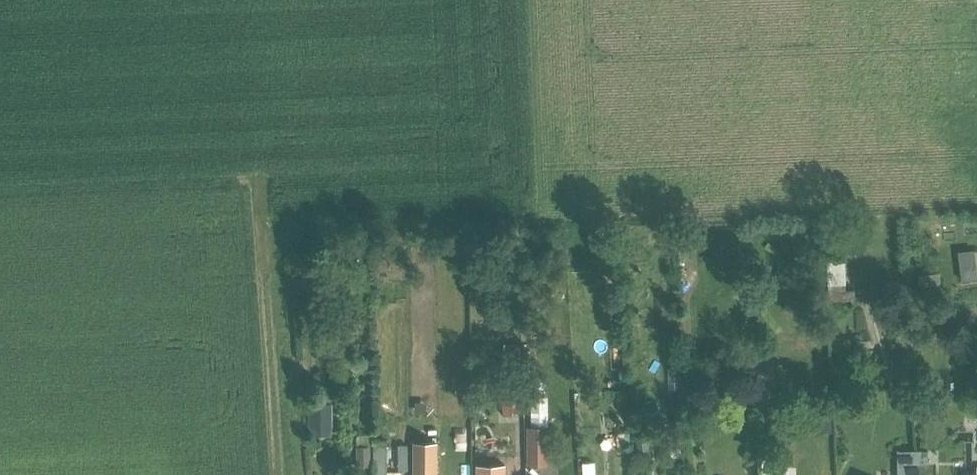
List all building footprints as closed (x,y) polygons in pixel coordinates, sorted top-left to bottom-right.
[(845,261),(827,262),(829,303),(856,301),(855,291),(846,291),(845,261)] [(959,268),(961,282),(976,280),(976,274),(976,265),(959,268)] [(389,280),(378,283),(380,292),(391,289),(389,280)] [(483,351),(475,351),(475,363),(484,363),(483,351)] [(521,354),(510,354),(511,373),(522,373),(521,354)] [(736,385),(734,399),(747,401),(749,387),(736,385)] [(521,411),(520,386),(502,387),(503,412),(521,411)] [(767,387),(750,388),(751,407),(768,406),(767,387)] [(547,399),(530,399),(530,429),(547,429),(547,399)] [(332,406),(307,406),(308,437),(332,437),(332,406)] [(830,408),(813,410),(815,434),(832,432),(830,408)] [(483,413),(475,413),(475,422),(483,422),(483,413)] [(530,429),(526,429),(526,468),(547,468),(547,429),(530,429)] [(369,468),(368,448),(372,448),(372,436),(356,436),(356,468),(369,468)] [(647,439),(637,440),(638,455),(648,455),(647,439)] [(374,441),(374,467),(374,474),(402,474),(386,473),(386,467),(386,441),(374,441)] [(398,468),(398,442),(389,442),(389,468),(398,468)] [(437,443),(414,443),(414,474),(437,474),(437,462),(437,443)] [(918,466),(924,466),(924,453),(914,453),(913,453),(893,453),(894,474),(918,474),(918,466)] [(505,465),(477,466),(477,474),(505,474),(505,465)]
